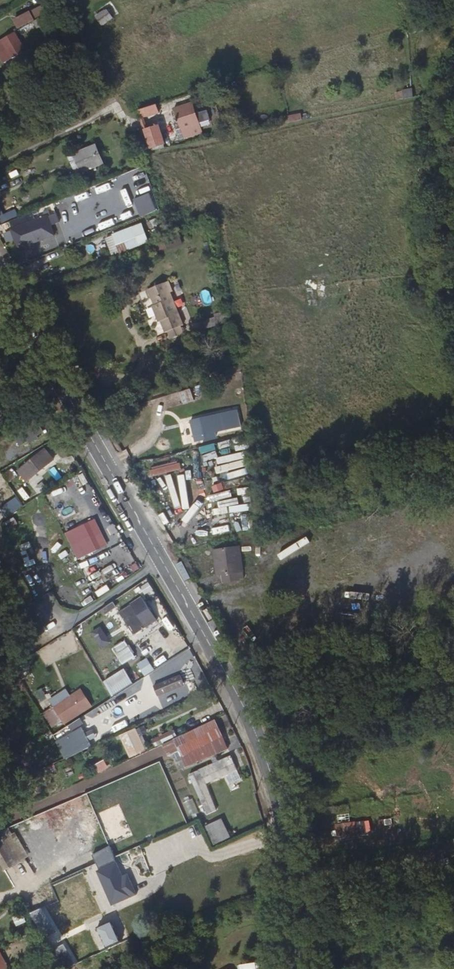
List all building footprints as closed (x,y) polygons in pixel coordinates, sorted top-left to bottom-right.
[(46,4),(46,3),(13,21),(18,30),(33,22),(52,12),(56,9),(51,0),(46,4)] [(95,16),(102,27),(114,20),(108,9),(95,16)] [(56,19),(52,12),(33,22),(37,29),(56,19)] [(0,40),(11,59),(25,51),(15,32),(0,40)] [(0,40),(0,54),(5,63),(11,59),(0,40)] [(184,96),(165,101),(169,115),(163,116),(168,131),(191,125),(189,116),(192,115),(189,106),(186,107),(184,96)] [(146,98),(129,104),(131,111),(148,106),(146,98)] [(286,117),(288,124),(303,121),(302,113),(286,117)] [(134,123),(139,141),(153,139),(147,119),(134,123)] [(131,148),(127,140),(120,144),(124,152),(131,148)] [(103,162),(95,146),(74,155),(82,172),(103,162)] [(141,182),(122,190),(126,199),(144,191),(141,182)] [(97,228),(99,234),(128,224),(126,217),(97,228)] [(158,225),(156,219),(147,224),(150,230),(158,225)] [(51,237),(45,223),(21,233),(25,241),(28,239),(32,245),(51,237)] [(166,233),(164,226),(153,231),(156,237),(166,233)] [(137,245),(132,229),(115,236),(120,251),(137,245)] [(158,333),(161,332),(179,325),(182,324),(170,291),(171,290),(167,279),(142,289),(148,304),(146,305),(150,316),(151,315),(154,321),(158,333)] [(231,322),(229,311),(220,313),(222,324),(231,322)] [(220,324),(217,316),(201,321),(204,330),(220,324)] [(179,325),(161,332),(163,339),(182,332),(179,325)] [(210,392),(207,385),(197,388),(198,395),(210,392)] [(227,417),(225,410),(211,414),(212,421),(227,417)] [(190,422),(194,436),(210,432),(207,418),(190,422)] [(21,448),(45,434),(38,421),(14,435),(21,448)] [(210,432),(194,436),(195,442),(215,437),(214,432),(210,432)] [(44,449),(18,470),(24,477),(27,481),(53,460),(44,449)] [(150,470),(152,478),(182,471),(180,463),(150,470)] [(1,473),(3,475),(10,485),(10,486),(24,477),(18,470),(14,464),(1,473)] [(219,479),(220,492),(236,489),(234,477),(219,479)] [(0,509),(0,511),(6,519),(23,506),(16,497),(0,509)] [(183,518),(194,506),(188,501),(177,513),(183,518)] [(210,518),(212,524),(224,522),(222,515),(210,518)] [(8,533),(19,530),(16,518),(5,521),(8,533)] [(75,537),(84,531),(81,526),(72,532),(75,537)] [(198,533),(200,541),(232,535),(231,528),(198,533)] [(28,542),(22,531),(9,538),(15,548),(28,542)] [(261,543),(259,533),(249,535),(250,538),(256,537),(257,544),(261,543)] [(101,548),(94,534),(76,542),(80,549),(86,546),(90,553),(101,548)] [(256,537),(250,538),(248,538),(249,546),(257,544),(256,537)] [(217,551),(221,574),(243,571),(240,548),(217,551)] [(93,574),(84,555),(78,557),(87,576),(93,574)] [(98,568),(112,564),(110,557),(97,561),(98,568)] [(91,590),(105,585),(99,571),(86,577),(91,590)] [(157,620),(145,602),(137,608),(148,625),(157,620)] [(149,657),(155,668),(173,658),(167,646),(149,657)] [(140,649),(135,652),(140,661),(145,658),(140,649)] [(137,681),(140,686),(155,676),(152,672),(143,678),(137,681)] [(185,685),(181,675),(154,686),(158,696),(185,685)] [(54,695),(48,685),(41,688),(48,699),(54,695)] [(63,721),(60,717),(53,707),(44,713),(54,727),(63,721)] [(223,737),(215,720),(174,739),(180,752),(181,756),(223,737)] [(130,760),(146,753),(137,730),(120,737),(130,760)] [(213,765),(231,756),(228,747),(223,737),(181,756),(187,767),(209,758),(213,765)] [(180,752),(174,739),(163,745),(169,757),(180,752)] [(208,814),(217,809),(205,783),(237,770),(231,756),(213,765),(190,774),(208,814)] [(97,766),(101,774),(108,770),(105,762),(97,766)] [(349,814),(336,815),(337,825),(350,823),(349,814)] [(237,823),(240,831),(253,826),(250,818),(237,823)] [(214,845),(231,838),(222,819),(205,826),(214,845)] [(360,823),(338,824),(338,835),(360,834),(360,823)] [(11,836),(0,842),(0,851),(9,868),(24,859),(11,836)] [(140,845),(131,849),(135,857),(143,853),(140,845)] [(102,867),(114,861),(110,852),(98,857),(102,867)] [(218,873),(214,864),(209,866),(213,875),(218,873)] [(131,897),(120,870),(101,878),(113,905),(131,897)] [(19,899),(10,904),(12,908),(21,903),(19,899)] [(122,941),(113,921),(100,927),(109,948),(122,941)] [(51,951),(39,930),(27,936),(36,957),(51,951)] [(0,950),(0,968),(7,968),(9,968),(0,950)]
